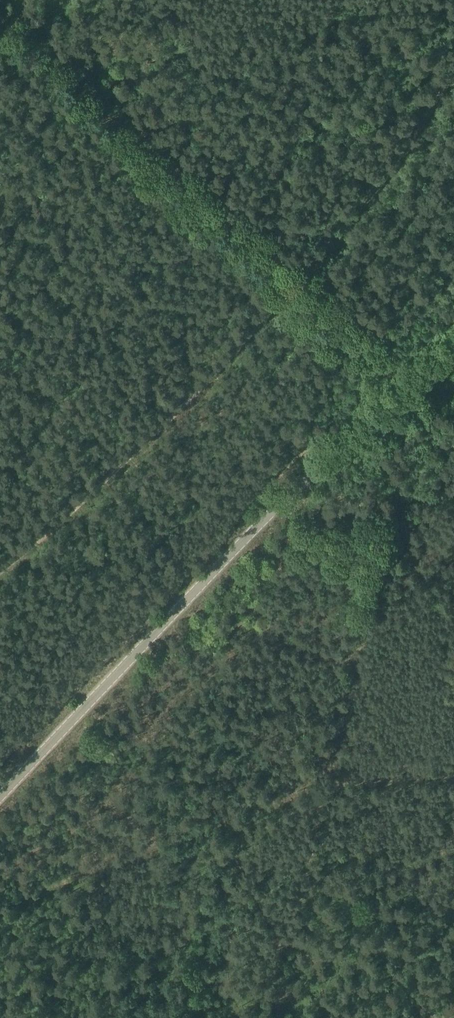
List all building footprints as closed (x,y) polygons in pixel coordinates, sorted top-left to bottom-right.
[(276,517),(288,507),(283,500),(271,510),(276,517)]
